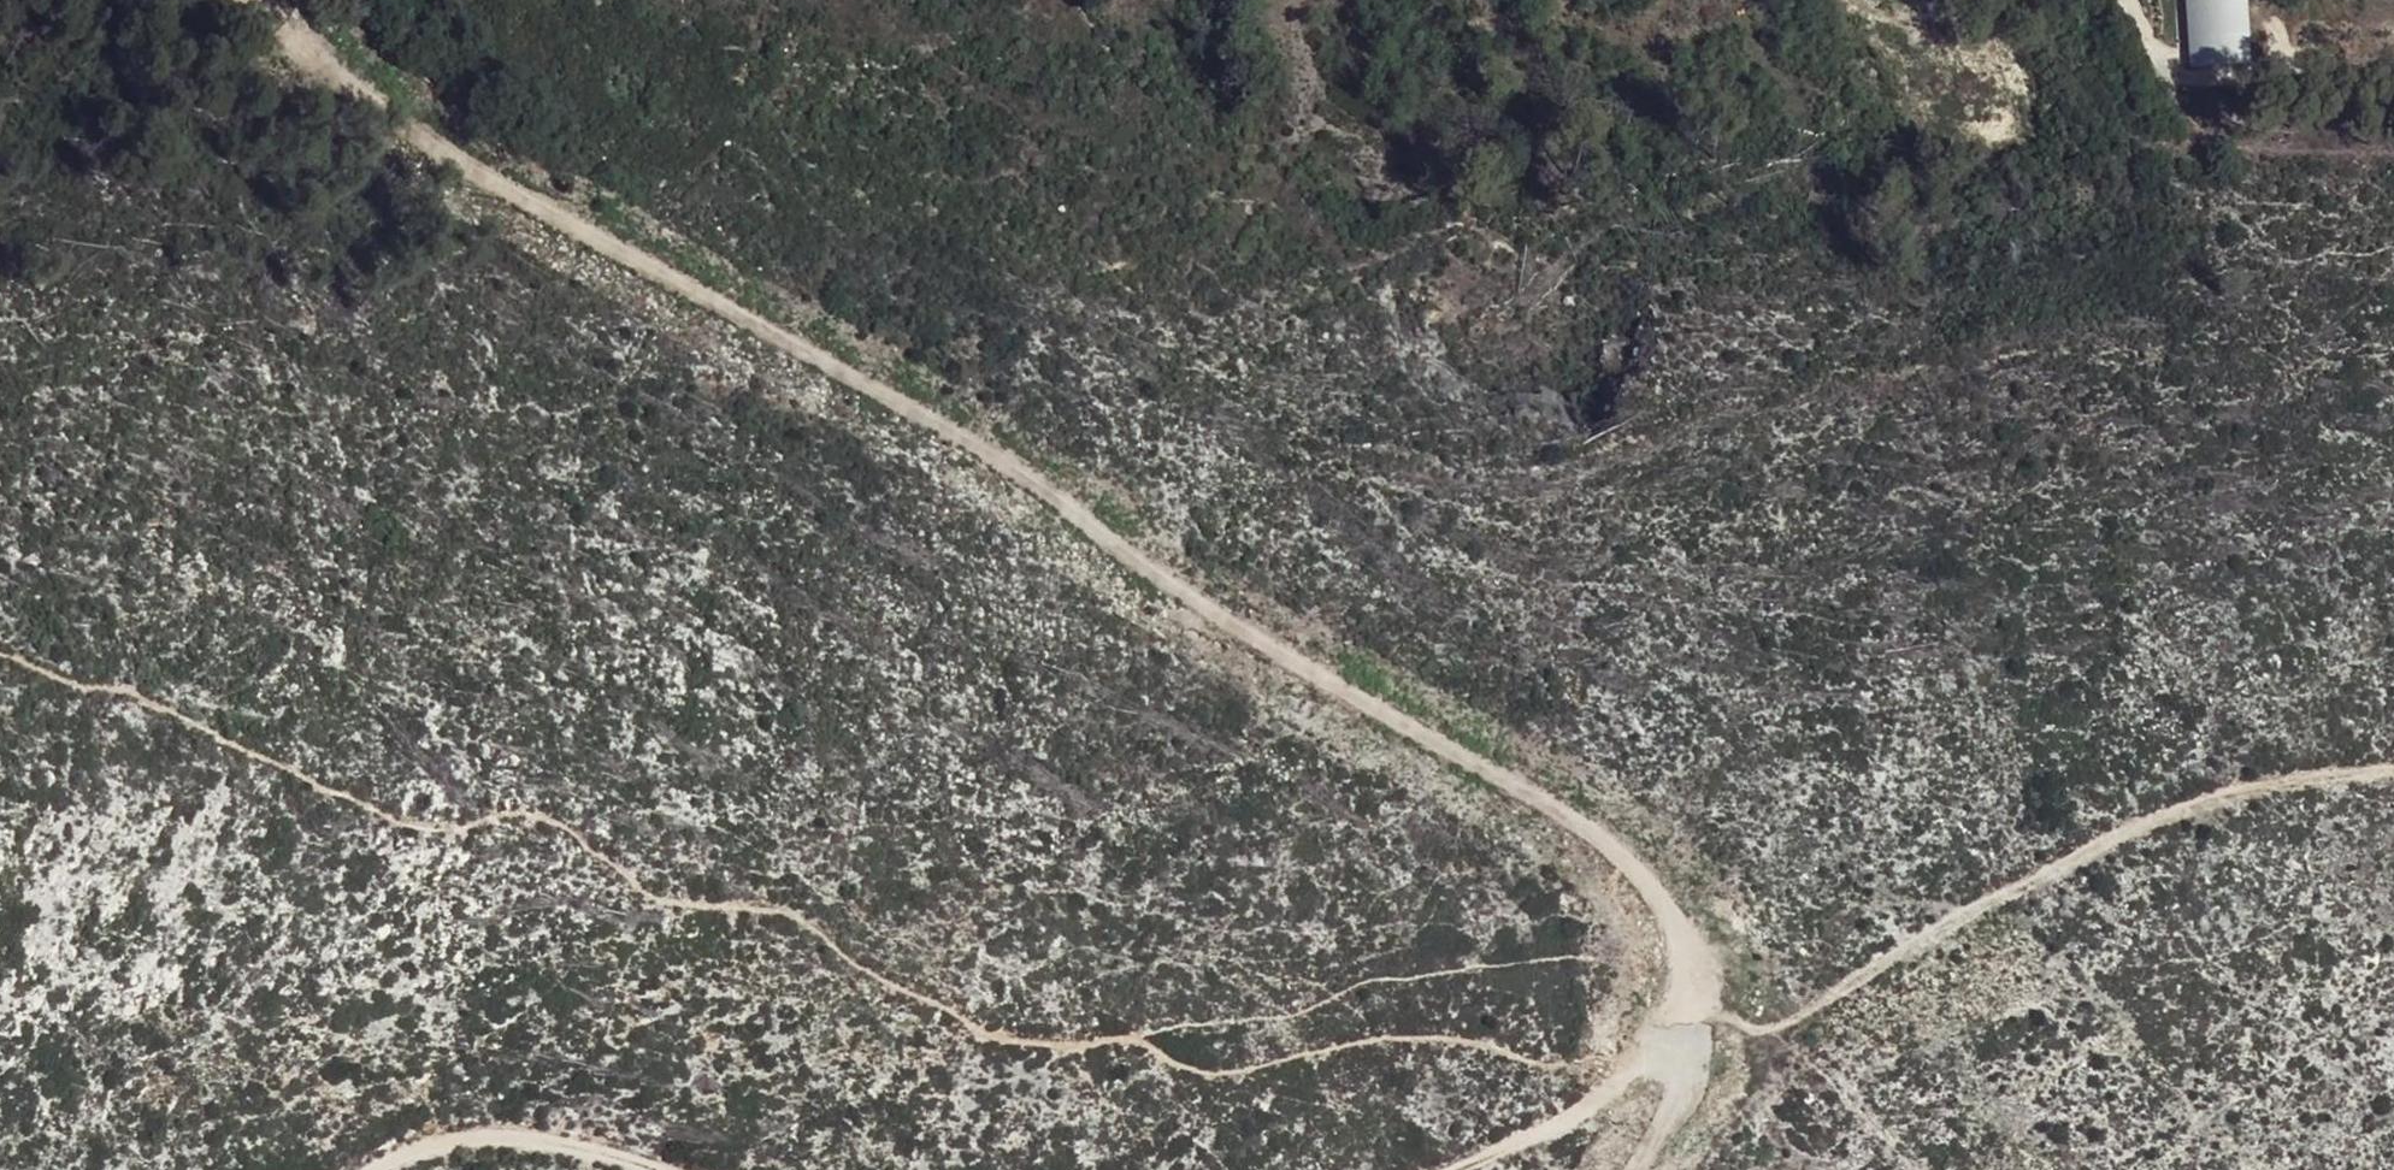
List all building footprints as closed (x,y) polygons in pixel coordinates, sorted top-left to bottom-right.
[(2189,41),(2249,37),(2246,0),(2186,0),(2189,41)] [(2249,37),(2189,41),(2191,66),(2251,62),(2249,37)]
